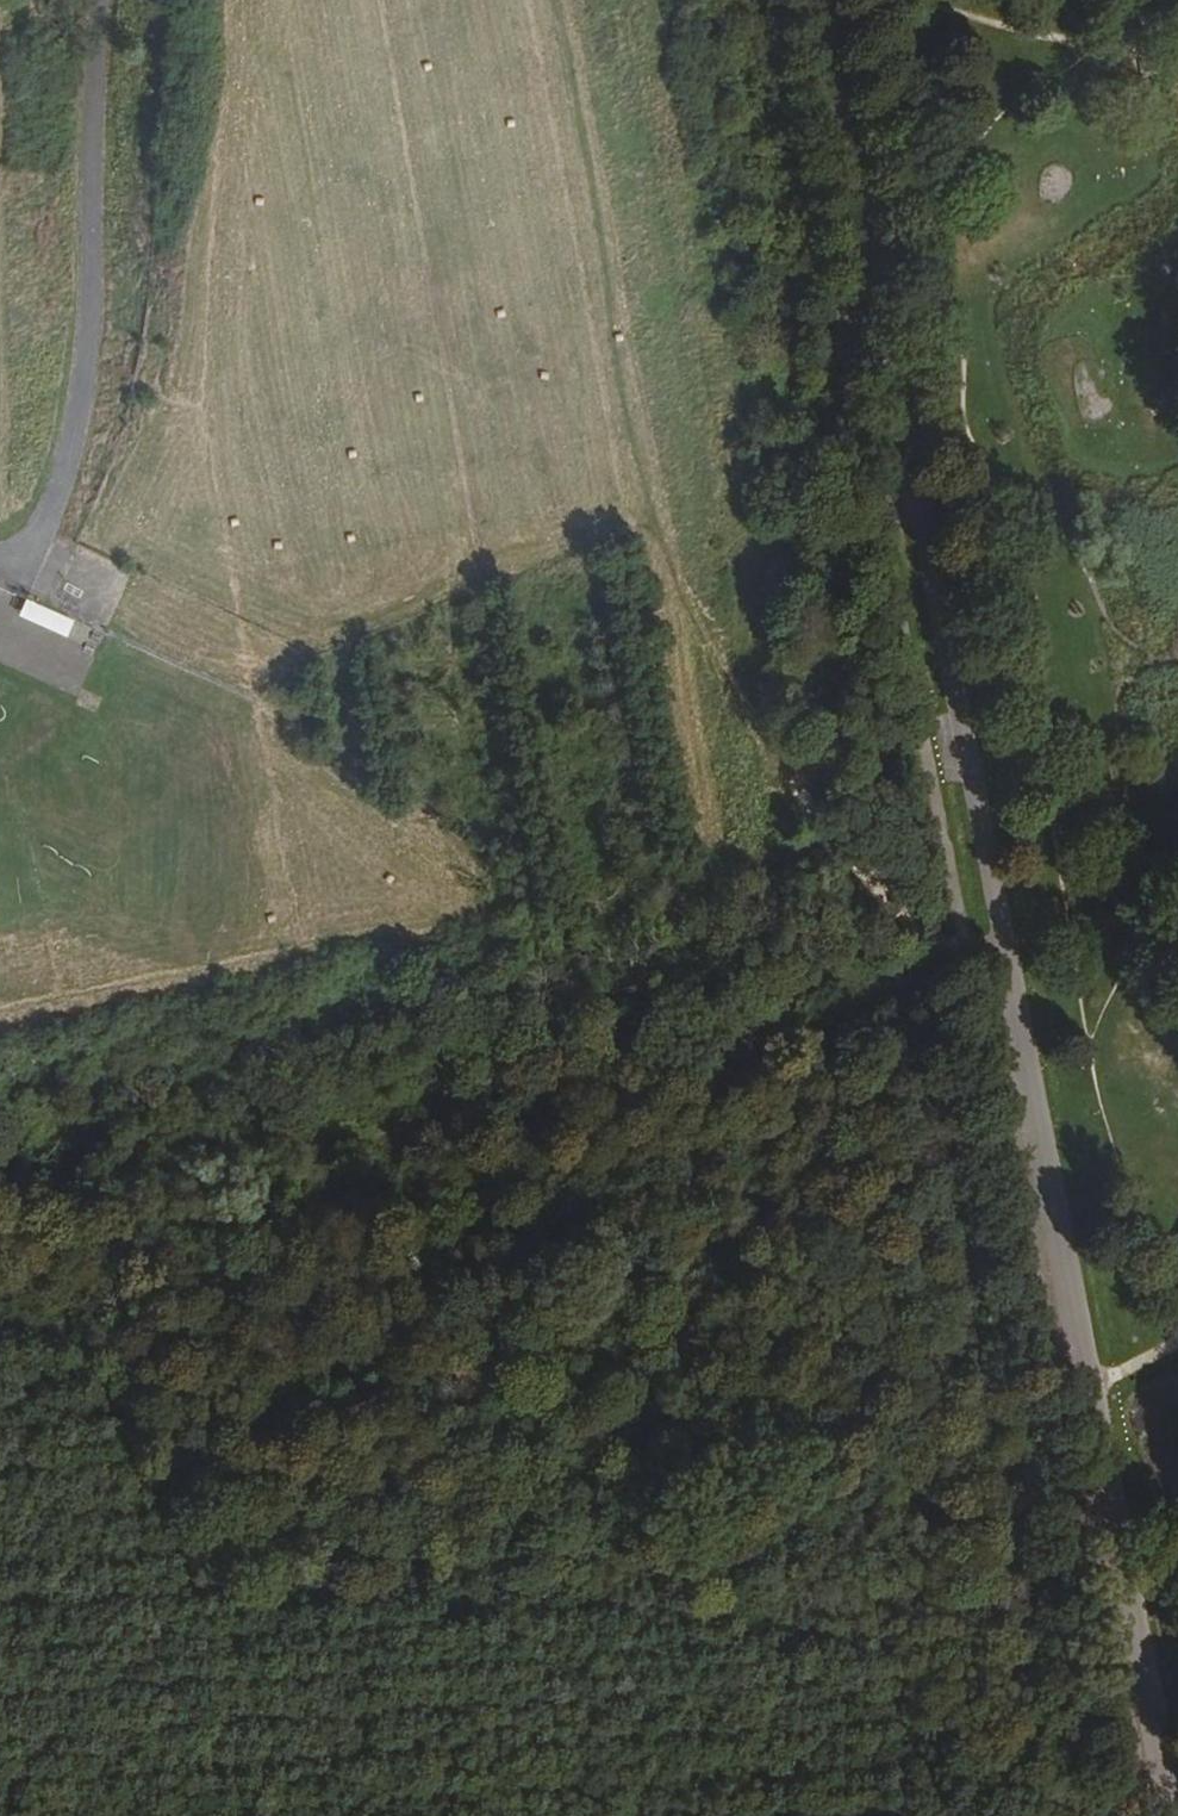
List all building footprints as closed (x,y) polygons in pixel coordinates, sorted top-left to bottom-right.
[(68,634),(74,616),(23,600),(17,618),(68,634)]
